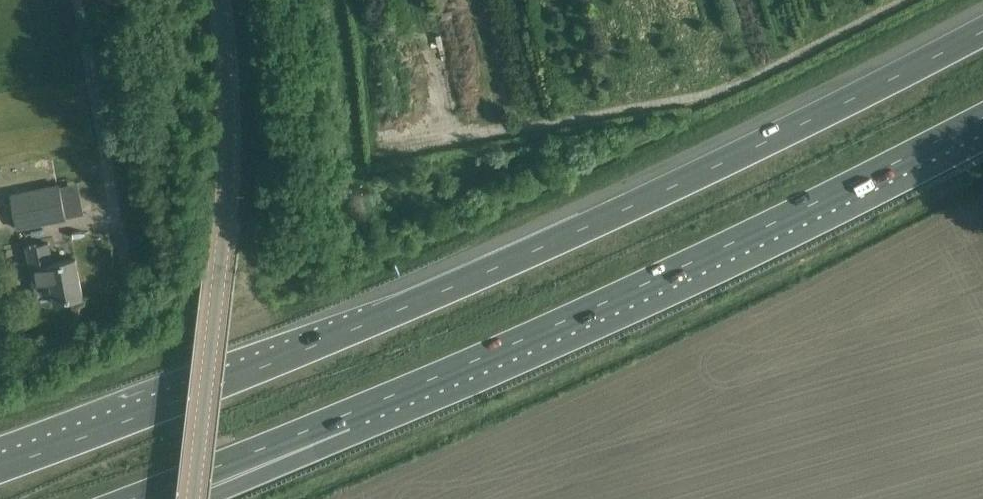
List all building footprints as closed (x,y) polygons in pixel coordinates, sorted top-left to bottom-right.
[(18,227),(46,221),(65,217),(59,186),(12,195),(18,227)] [(34,285),(51,282),(55,300),(83,295),(76,258),(53,263),(49,242),(27,246),(34,285)]
